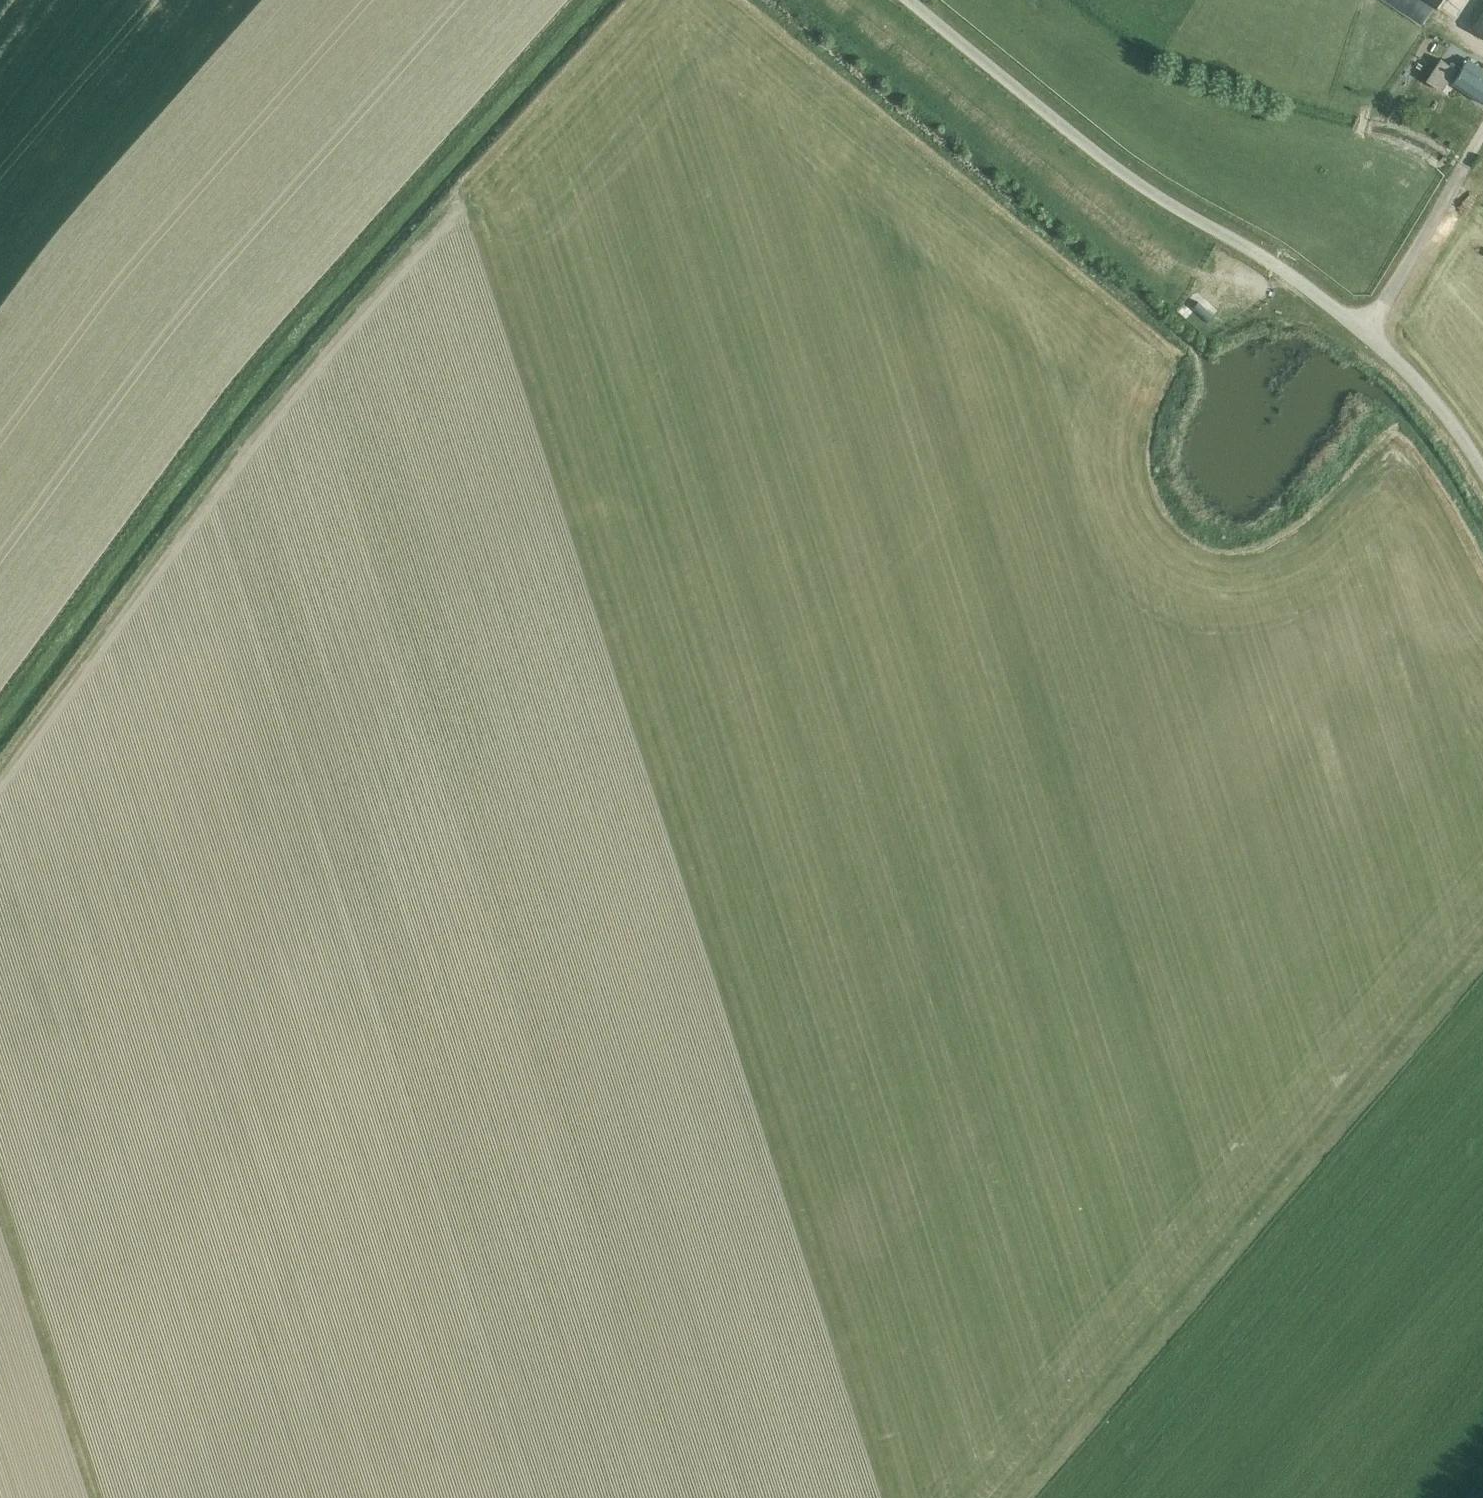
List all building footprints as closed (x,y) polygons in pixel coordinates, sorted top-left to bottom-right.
[(1441,0),(1423,0),(1436,8),(1441,0)] [(1482,36),(1482,14),(1473,29),(1482,36)] [(1425,80),(1441,91),(1448,80),(1482,103),(1482,69),(1465,58),(1453,75),(1452,74),(1455,69),(1439,59),(1425,80)]
